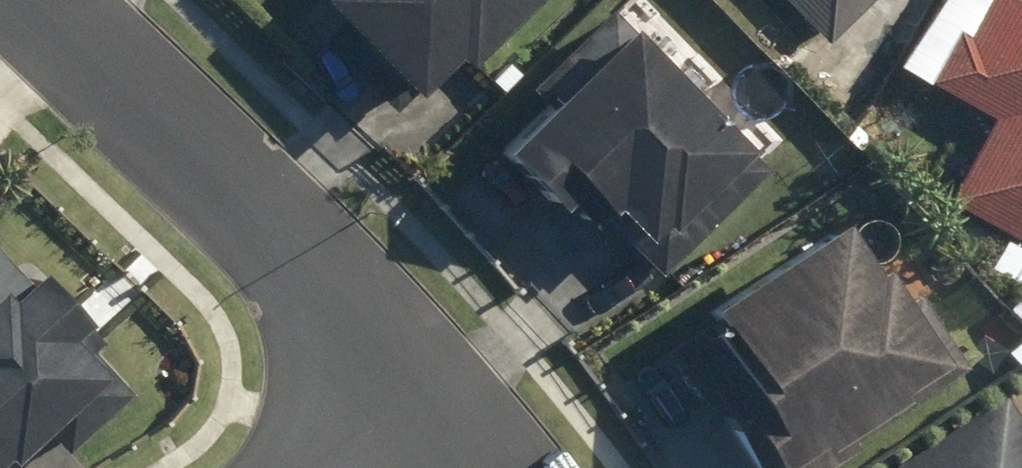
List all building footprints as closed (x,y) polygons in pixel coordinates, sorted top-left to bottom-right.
[(377,113),(427,64),(434,72),(507,0),(299,0),(291,7),(320,36),(310,46),(377,113)] [(818,46),(864,0),(772,0),(818,46)] [(1021,252),(1021,18),(990,0),(974,0),(954,37),(944,33),(916,83),(982,119),(935,204),(1021,252)] [(655,266),(736,189),(608,54),(619,45),(596,21),(519,94),(531,106),(474,160),(527,216),(534,209),(562,238),(582,219),(614,253),(629,238),(655,266)] [(733,467),(817,467),(947,381),(895,304),(873,319),(850,285),(842,290),(806,238),(678,324),(685,336),(648,361),(710,454),(720,448),(733,467)] [(0,241),(0,452),(13,440),(19,447),(50,419),(75,445),(138,386),(77,323),(94,307),(49,260),(33,275),(0,241)] [(1021,306),(1021,277),(1010,299),(1021,306)] [(1020,387),(892,467),(1021,467),(1021,390),(1020,387)]
